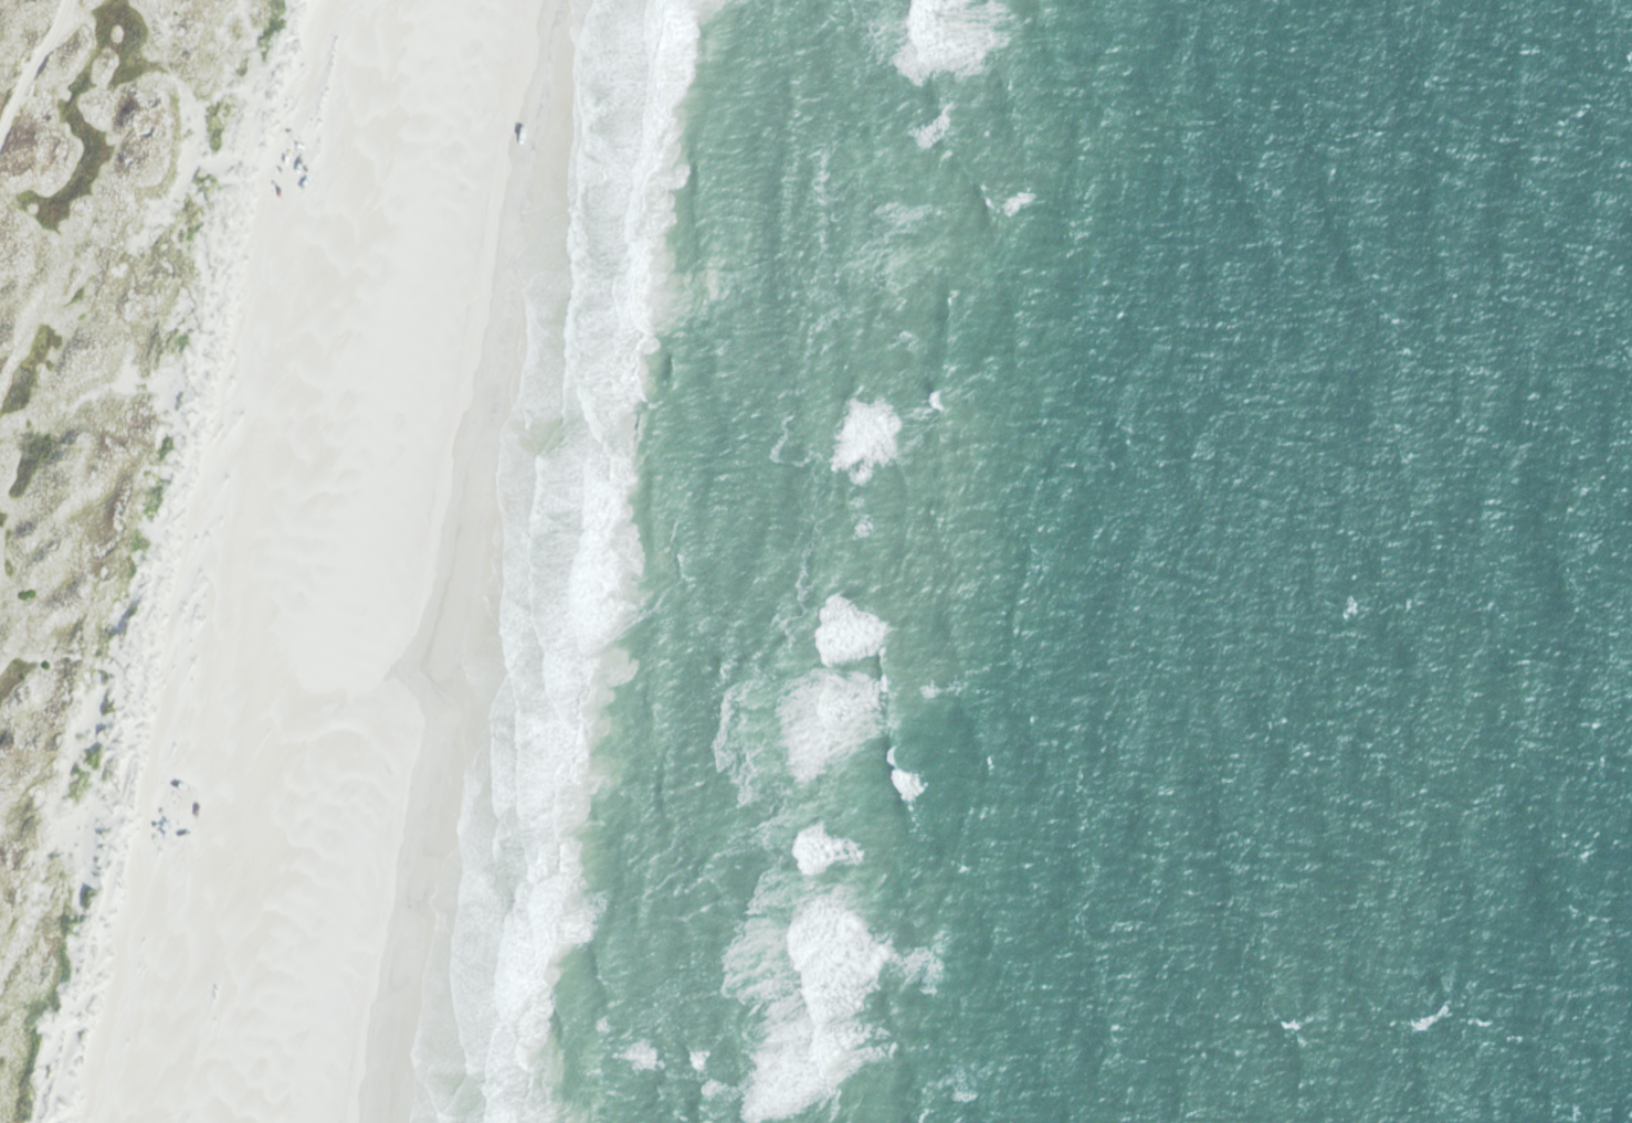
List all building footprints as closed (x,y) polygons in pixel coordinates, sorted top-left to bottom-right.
[(92,668),(88,679),(99,682),(103,670),(92,668)] [(49,815),(65,815),(65,800),(48,801),(49,815)]
